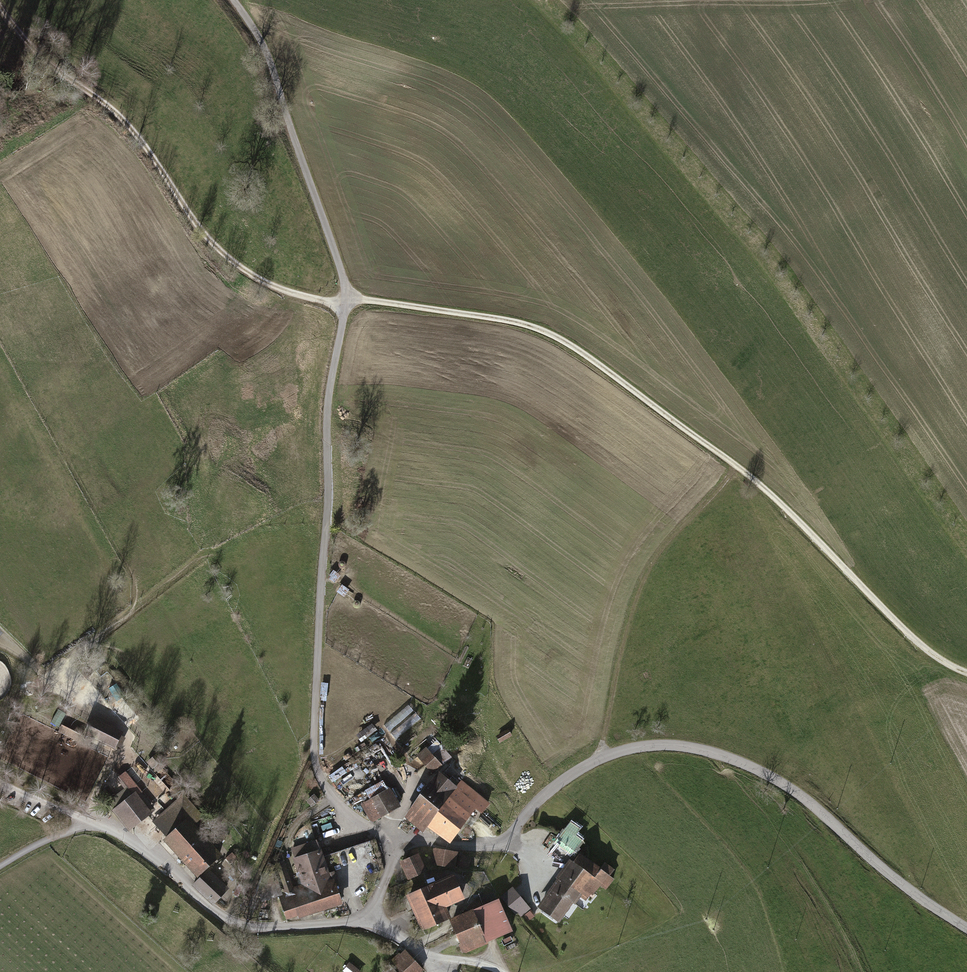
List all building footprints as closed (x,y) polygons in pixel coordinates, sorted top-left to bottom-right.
[(409,706),(387,726),(398,738),(420,718),(409,706)] [(90,719),(85,730),(87,731),(114,744),(123,727),(93,712),(90,719)] [(364,748),(382,739),(375,726),(358,735),(364,748)] [(507,731),(498,737),(501,741),(510,735),(507,731)] [(148,754),(153,760),(163,752),(157,746),(148,754)] [(422,750),(416,755),(431,772),(438,766),(435,762),(439,758),(431,750),(426,754),(422,750)] [(108,790),(104,794),(113,804),(133,787),(152,808),(157,803),(143,787),(137,779),(132,773),(126,767),(117,775),(126,785),(113,796),(108,790)] [(455,791),(437,778),(410,816),(428,829),(455,791)] [(165,805),(153,816),(166,830),(197,802),(177,780),(171,785),(178,793),(165,805)] [(515,794),(510,786),(506,789),(511,797),(515,794)] [(113,804),(131,826),(149,811),(152,808),(133,787),(113,804)] [(398,806),(389,791),(362,808),(372,823),(398,806)] [(455,791),(428,829),(451,846),(477,811),(483,815),(489,807),(467,791),(463,796),(455,791)] [(198,871),(222,850),(194,819),(204,811),(197,802),(166,830),(163,832),(198,871)] [(579,832),(569,825),(556,844),(572,856),(581,843),(574,838),(579,832)] [(322,845),(293,855),(303,882),(332,871),(322,845)] [(456,853),(436,849),(433,863),(453,867),(456,853)] [(614,873),(579,849),(560,876),(580,890),(589,896),(600,880),(605,884),(614,873)] [(288,888),(298,884),(285,850),(275,853),(288,888)] [(424,872),(416,855),(400,862),(408,880),(424,872)] [(470,870),(473,858),(464,855),(460,867),(470,870)] [(230,890),(210,870),(194,885),(214,906),(230,890)] [(298,884),(288,888),(278,891),(286,914),(297,910),(298,912),(341,897),(332,871),(303,882),(298,884)] [(572,901),(580,890),(560,876),(538,907),(555,918),(569,899),(572,901)] [(463,907),(451,878),(408,896),(423,934),(448,923),(444,915),(463,907)] [(512,888),(502,896),(510,906),(514,904),(527,921),(534,915),(512,888)] [(250,896),(245,894),(241,902),(246,904),(250,896)] [(511,934),(499,903),(453,920),(465,951),(511,934)] [(405,950),(391,962),(400,971),(416,971),(421,968),(405,950)] [(350,960),(343,969),(348,971),(356,971),(360,967),(350,960)]
